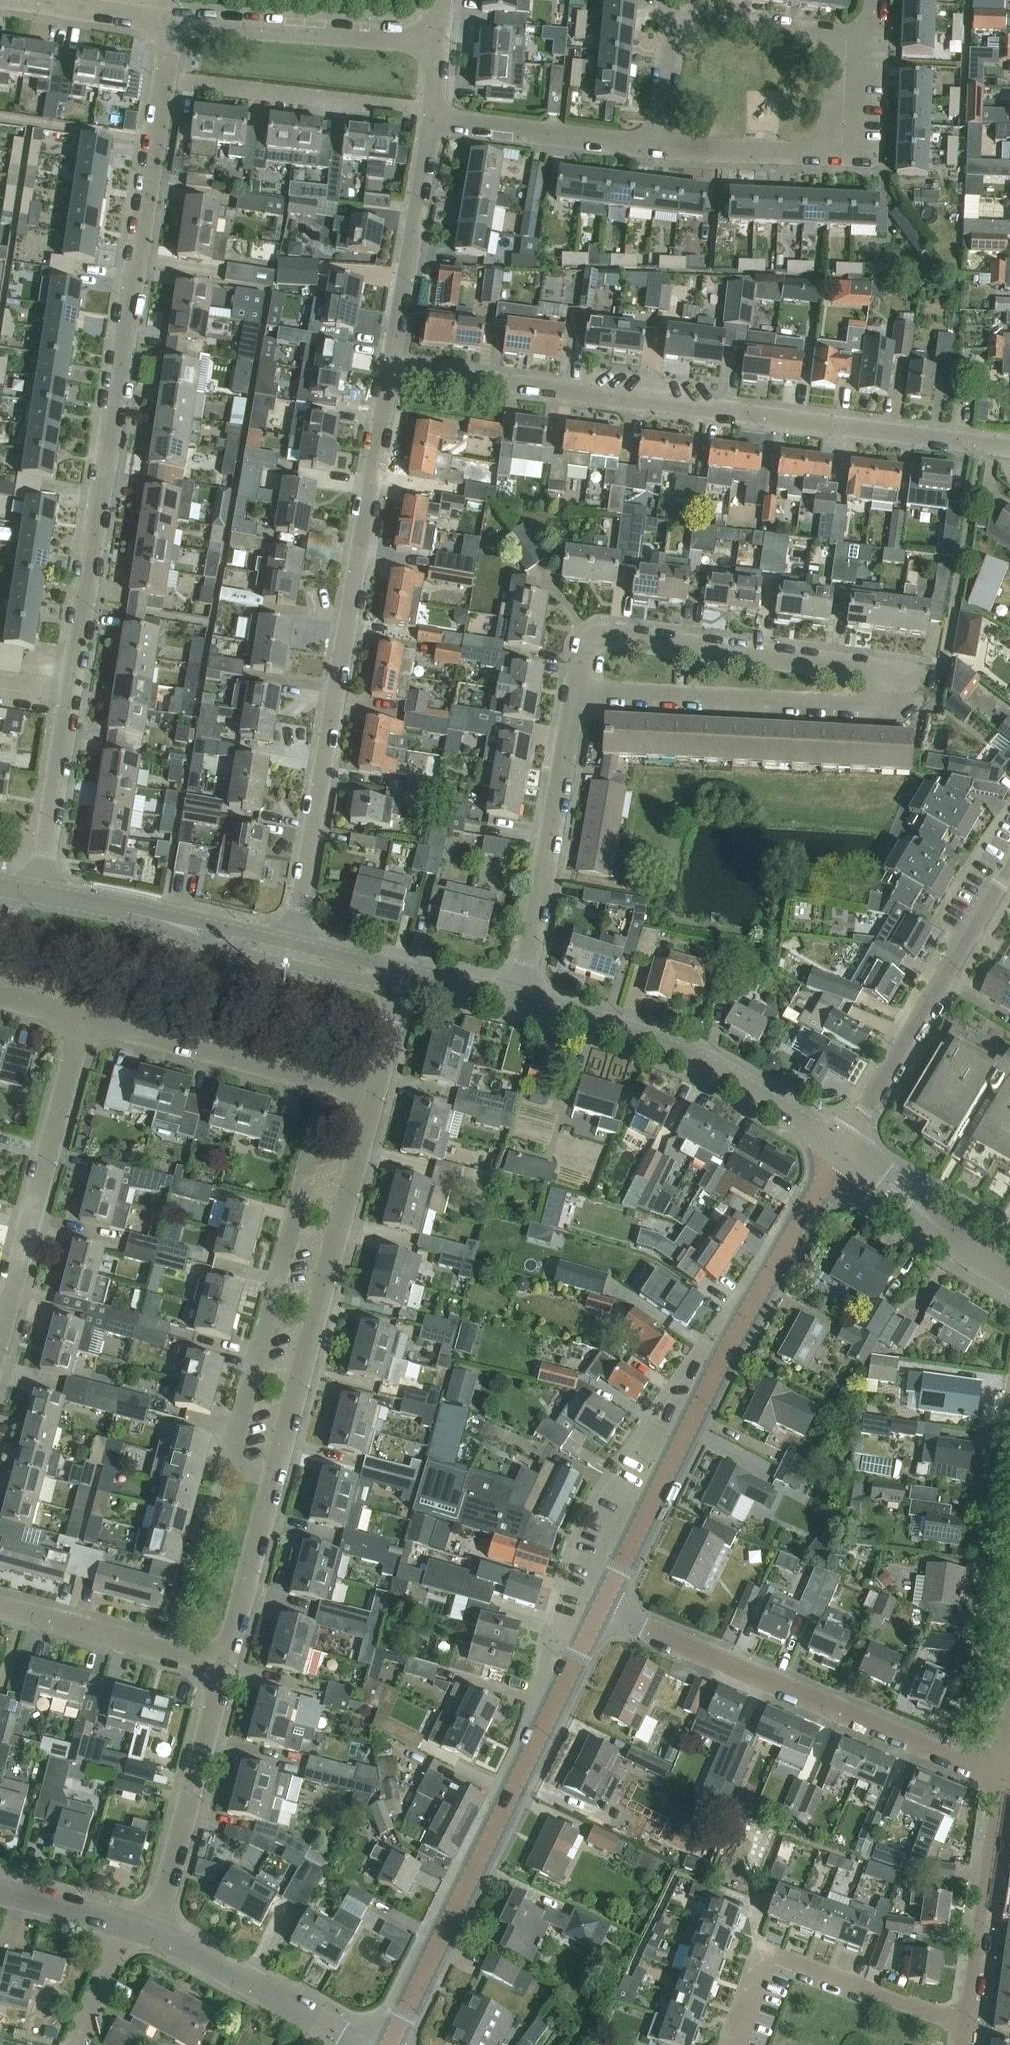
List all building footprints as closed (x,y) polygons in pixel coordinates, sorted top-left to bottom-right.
[(517,0),(482,0),(481,11),(495,13),(494,23),(526,26),(527,15),(516,14),(517,0)] [(821,0),(796,0),(795,5),(820,8),(821,0)] [(846,0),(821,0),(820,8),(844,11),(846,0)] [(932,28),(933,3),(904,2),(903,27),(932,28)] [(605,3),(603,23),(603,27),(632,30),(635,6),(605,3)] [(576,11),(575,25),(586,26),(587,12),(576,11)] [(1005,14),(993,13),(973,12),(972,30),(1004,32),(1005,14)] [(963,16),(952,16),(952,29),(962,30),(963,16)] [(525,38),(526,26),(494,23),(493,36),(479,35),(477,60),(511,63),(513,37),(525,38)] [(585,39),(586,26),(575,25),(574,39),(585,39)] [(630,55),(632,30),(603,27),(600,52),(630,55)] [(931,53),(932,28),(903,27),(901,52),(931,53)] [(962,43),(962,30),(952,29),(951,42),(962,43)] [(999,51),(1009,51),(1009,40),(999,40),(999,51)] [(29,45),(3,41),(1,55),(0,55),(0,87),(7,88),(9,77),(23,79),(29,45)] [(59,96),(64,65),(53,63),(55,49),(29,45),(23,79),(49,83),(47,94),(59,96)] [(999,51),(999,61),(1009,61),(1009,51),(999,51)] [(99,90),(104,56),(78,52),(76,66),(64,65),(59,96),(71,98),(85,100),(86,88),(99,90)] [(627,79),(630,55),(600,52),(598,76),(627,79)] [(130,60),(104,56),(99,90),(124,94),(123,100),(140,102),(144,77),(128,75),(130,60)] [(509,90),(511,63),(477,60),(475,87),(509,90)] [(581,75),(582,62),(572,61),(571,74),(581,75)] [(559,116),(564,68),(552,67),(547,115),(559,116)] [(579,88),(581,75),(571,74),(570,87),(579,88)] [(625,104),(627,79),(598,76),(596,101),(625,104)] [(930,77),(900,76),(899,100),(929,102),(930,77)] [(982,125),(983,87),(967,87),(966,125),(982,125)] [(960,90),(949,90),(949,103),(959,103),(960,90)] [(48,98),(47,109),(56,110),(57,99),(48,98)] [(928,126),(929,102),(899,100),(898,125),(928,126)] [(959,117),(959,103),(949,103),(948,116),(959,117)] [(215,160),(217,145),(221,111),(195,108),(191,142),(190,157),(215,160)] [(254,162),(257,129),(245,128),(247,114),(221,111),(217,145),(229,147),(228,159),(254,162)] [(291,166),(296,120),(270,117),(269,131),(257,129),(254,162),(291,166)] [(329,170),(333,138),(321,137),(323,123),(296,120),(291,166),(329,170)] [(996,123),(995,140),(1005,141),(1005,139),(1009,139),(1009,124),(996,123)] [(368,162),(372,128),(346,125),(344,139),(333,138),(329,170),(341,172),(343,160),(368,162)] [(927,151),(928,126),(898,125),(897,150),(927,151)] [(398,131),(372,128),(368,162),(369,163),(367,181),(383,183),(385,164),(394,165),(398,131)] [(54,132),(33,129),(31,141),(29,154),(39,156),(50,157),(54,132)] [(113,143),(113,142),(82,137),(78,161),(109,166),(111,153),(112,153),(113,143)] [(22,153),(24,140),(15,138),(13,152),(22,153)] [(947,138),(946,151),(965,152),(966,139),(947,138)] [(926,176),(927,151),(897,150),(896,174),(926,176)] [(965,166),(965,152),(946,151),(946,165),(965,166)] [(20,166),(22,153),(13,152),(11,165),(20,166)] [(498,183),(502,158),(472,153),(467,178),(498,183)] [(37,169),(39,156),(29,154),(27,167),(37,169)] [(967,160),(966,175),(1009,177),(1009,161),(967,160)] [(107,181),(109,166),(78,161),(74,186),(106,191),(107,181)] [(541,191),(546,165),(532,163),(528,188),(541,191)] [(580,203),(584,174),(560,171),(556,200),(580,203)] [(210,190),(212,177),(186,174),(184,187),(210,190)] [(605,206),(608,177),(584,174),(580,203),(605,206)] [(629,209),(633,180),(608,177),(605,206),(629,209)] [(498,183),(467,178),(463,202),(493,207),(508,210),(510,198),(496,195),(498,183)] [(653,212),(657,183),(633,180),(629,209),(653,212)] [(260,193),(260,182),(251,182),(251,193),(260,193)] [(678,216),(681,186),(657,183),(653,212),(678,216)] [(104,201),(106,191),(74,186),(71,210),(101,215),(103,201),(104,201)] [(702,219),(706,190),(681,186),(678,216),(702,219)] [(15,201),(17,188),(7,187),(5,200),(15,201)] [(537,215),(541,191),(528,188),(524,212),(537,215)] [(31,204),(33,191),(24,189),(22,202),(31,204)] [(754,223),(755,194),(730,192),(730,196),(720,195),(719,221),(729,222),(754,223)] [(387,210),(388,197),(362,194),(360,207),(387,210)] [(778,224),(780,195),(755,194),(754,223),(778,224)] [(238,195),(236,211),(265,216),(282,219),(284,202),(267,199),(238,195)] [(803,225),(804,196),(780,195),(778,224),(803,225)] [(828,227),(829,197),(804,196),(803,225),(828,227)] [(852,228),(853,198),(829,197),(828,227),(852,228)] [(877,209),(877,199),(853,198),(852,228),(876,229),(875,234),(887,234),(887,210),(877,209)] [(13,214),(15,201),(5,200),(3,213),(13,214)] [(316,202),(289,200),(288,215),(315,218),(316,202)] [(29,217),(31,204),(22,202),(20,215),(29,217)] [(226,209),(186,202),(181,231),(215,236),(218,221),(224,222),(226,209)] [(489,232),(493,207),(463,202),(459,227),(489,232)] [(933,252),(901,206),(889,215),(921,260),(933,252)] [(98,229),(101,215),(71,210),(67,235),(99,239),(100,229),(98,229)] [(533,240),(537,215),(524,212),(519,237),(533,240)] [(377,255),(382,226),(335,218),(333,232),(338,233),(336,248),(377,255)] [(963,221),(962,236),(1009,238),(1009,223),(963,221)] [(485,257),(489,232),(459,227),(455,252),(485,257)] [(215,236),(181,231),(177,257),(218,264),(220,250),(213,249),(215,236)] [(97,249),(99,239),(67,235),(63,259),(51,257),(49,268),(74,272),(76,260),(93,263),(95,249),(97,249)] [(1006,255),(1007,238),(971,237),(971,253),(1006,255)] [(528,240),(526,256),(511,256),(511,269),(536,269),(536,260),(540,241),(528,240)] [(575,265),(575,254),(562,254),(561,264),(575,265)] [(588,265),(588,255),(575,254),(575,265),(588,265)] [(623,266),(624,256),(610,255),(610,266),(623,266)] [(637,267),(637,256),(624,256),(623,266),(637,267)] [(672,268),(672,257),(659,257),(659,268),(672,268)] [(685,269),(686,258),(672,257),(672,268),(685,269)] [(318,286),(319,262),(278,260),(277,284),(318,286)] [(751,271),(752,261),(738,260),(738,271),(751,271)] [(765,272),(765,261),(752,261),(751,271),(765,272)] [(1006,261),(1006,264),(992,264),(991,275),(1009,276),(1009,261),(1006,261)] [(800,273),(800,263),(787,262),(787,273),(800,273)] [(813,274),(814,263),(800,263),(800,273),(813,274)] [(275,272),(256,270),(227,265),(225,281),(272,289),(275,272)] [(81,286),(72,284),(74,272),(49,268),(47,280),(51,281),(47,305),(80,310),(81,301),(79,301),(81,286)] [(459,286),(461,270),(441,268),(439,283),(446,284),(445,295),(443,295),(441,306),(458,308),(460,287),(459,286)] [(847,280),(848,269),(834,269),(834,279),(847,280)] [(860,280),(861,270),(848,269),(847,280),(860,280)] [(497,306),(502,274),(486,272),(482,304),(497,306)] [(603,289),(605,273),(585,272),(584,286),(582,285),(579,307),(592,308),(594,296),(595,288),(603,289)] [(658,310),(663,275),(648,274),(644,309),(658,310)] [(991,275),(991,285),(1005,286),(1005,290),(1009,290),(1009,276),(991,275)] [(348,279),(345,278),(344,279),(331,277),(327,302),(357,307),(361,283),(361,284),(361,283),(348,280),(348,279)] [(737,326),(743,278),(729,277),(729,284),(727,284),(723,325),(737,326)] [(750,328),(755,298),(756,278),(743,278),(737,326),(750,328)] [(785,282),(782,301),(803,304),(806,284),(785,282)] [(849,297),(870,299),(871,284),(850,283),(849,297)] [(208,316),(211,291),(177,285),(173,311),(208,316)] [(272,293),(271,303),(281,305),(283,295),(272,293)] [(259,325),(264,299),(235,294),(230,320),(244,322),(259,325)] [(995,299),(995,312),(1006,313),(1009,313),(1009,300),(995,299)] [(358,308),(358,307),(357,307),(327,302),(314,300),(312,312),(325,314),(322,327),(336,330),(335,331),(339,331),(340,330),(353,333),(353,332),(352,331),(356,308),(358,308)] [(537,315),(538,304),(525,302),(523,314),(537,315)] [(566,319),(567,307),(538,304),(537,315),(566,319)] [(74,334),(76,321),(78,321),(80,310),(47,305),(44,330),(74,334)] [(697,319),(698,307),(683,306),(682,318),(697,319)] [(458,309),(456,320),(453,347),(454,347),(467,348),(466,349),(481,351),(485,324),(470,322),(472,311),(458,309)] [(13,325),(15,312),(5,311),(3,324),(13,325)] [(201,355),(208,316),(173,311),(169,338),(170,338),(168,349),(201,355)] [(453,347),(456,320),(427,316),(425,331),(422,331),(420,346),(439,349),(439,346),(453,347)] [(612,352),(616,324),(587,320),(584,348),(586,348),(586,347),(599,349),(599,350),(612,352)] [(698,320),(697,331),(692,362),(694,362),(706,363),(706,364),(721,366),(725,335),(711,333),(711,331),(709,326),(706,322),(702,320),(698,320)] [(244,322),(238,361),(253,363),(259,325),(244,322)] [(11,338),(13,325),(3,324),(1,337),(11,338)] [(531,358),(535,327),(507,324),(502,354),(505,354),(518,355),(517,356),(531,358)] [(645,328),(616,324),(612,352),(614,352),(614,351),(627,353),(627,354),(641,355),(645,328)] [(865,342),(863,359),(858,392),(886,395),(891,357),(910,359),(913,326),(896,324),(893,346),(865,342)] [(560,361),(564,331),(535,327),(531,358),(533,358),(533,357),(546,359),(560,361)] [(692,362),(697,331),(667,327),(663,358),(665,359),(665,358),(678,360),(692,362)] [(846,344),(817,341),(817,346),(815,346),(815,353),(811,386),(835,389),(836,376),(847,377),(850,351),(860,352),(863,331),(847,329),(846,344)] [(71,349),(73,341),(74,334),(44,330),(40,354),(72,359),(74,349),(71,349)] [(951,363),(954,335),(938,333),(934,360),(951,363)] [(1002,339),(1002,350),(1009,350),(1009,335),(1002,335),(1002,339)] [(989,338),(988,349),(1002,350),(1002,339),(989,338)] [(746,339),(741,377),(743,377),(742,382),(756,383),(756,379),(770,381),(774,354),(775,343),(746,339)] [(306,344),(302,369),(345,376),(349,352),(350,351),(336,349),(336,348),(333,347),(332,348),(306,344)] [(198,377),(201,355),(168,349),(167,362),(165,362),(161,387),(196,392),(204,394),(206,378),(198,377)] [(988,349),(988,360),(1002,360),(1002,350),(988,349)] [(1001,376),(1009,376),(1009,350),(1002,350),(1002,360),(1001,376)] [(961,351),(960,365),(967,365),(973,359),(973,351),(961,351)] [(934,368),(925,367),(926,354),(912,353),(906,398),(930,401),(934,368)] [(71,369),(72,359),(40,354),(38,364),(36,378),(66,383),(68,369),(71,369)] [(799,384),(802,357),(774,354),(770,381),(772,381),(772,380),(784,382),(784,383),(799,384)] [(261,362),(255,396),(276,400),(278,386),(274,385),(277,365),(261,362)] [(346,377),(347,376),(345,376),(302,369),(297,394),(324,399),(324,400),(328,400),(328,399),(341,401),(341,400),(345,377),(346,377)] [(64,397),(66,383),(36,378),(33,402),(65,407),(66,397),(64,397)] [(192,418),(196,392),(161,387),(158,413),(192,418)] [(274,413),(276,400),(255,396),(249,430),(265,433),(269,412),(274,413)] [(63,417),(65,407),(33,402),(29,427),(59,431),(61,417),(63,417)] [(188,445),(192,418),(158,413),(153,440),(188,445)] [(292,425),(290,438),(333,445),(333,444),(337,421),(338,421),(338,420),(325,418),(325,417),(321,416),(321,417),(307,415),(294,413),(292,425)] [(543,449),(547,424),(515,420),(512,446),(501,445),(497,477),(509,479),(512,458),(525,460),(526,447),(543,449)] [(501,440),(503,427),(469,421),(467,435),(501,440)] [(226,450),(238,453),(242,427),(226,424),(225,435),(228,435),(226,450)] [(417,426),(413,450),(440,455),(442,443),(454,445),(454,443),(462,444),(463,434),(417,426)] [(57,445),(59,431),(29,427),(25,451),(57,456),(59,445),(57,445)] [(591,456),(594,430),(566,427),(562,452),(562,458),(551,457),(549,482),(548,492),(564,494),(565,484),(567,467),(589,470),(591,456)] [(591,456),(589,470),(606,472),(604,487),(610,488),(607,513),(620,515),(622,505),(624,490),(627,467),(617,466),(618,460),(622,434),(594,430),(591,456)] [(627,467),(624,490),(641,492),(644,493),(646,485),(660,487),(662,474),(666,439),(641,436),(638,459),(637,469),(627,467)] [(290,438),(288,450),(301,452),(299,465),(312,468),(312,469),(316,469),(316,468),(329,470),(330,469),(329,469),(329,468),(335,466),(336,459),(332,455),(333,446),(335,446),(335,445),(333,444),(333,445),(290,438)] [(687,479),(688,465),(691,443),(666,439),(662,474),(674,475),(674,478),(676,478),(673,501),(694,504),(695,500),(698,481),(687,479)] [(182,482),(188,445),(153,440),(149,466),(151,466),(149,477),(182,482)] [(733,471),(736,448),(711,445),(708,467),(733,471)] [(754,507),(761,451),(736,448),(733,471),(732,481),(744,483),(744,487),(746,487),(744,506),(754,507)] [(243,465),(263,468),(277,470),(280,455),(246,449),(243,465)] [(440,456),(440,455),(413,450),(409,476),(462,485),(464,475),(450,473),(452,458),(440,456)] [(56,466),(57,456),(25,451),(21,475),(18,474),(16,486),(41,490),(42,478),(51,480),(54,465),(56,466)] [(800,499),(802,479),(805,457),(780,454),(778,476),(776,490),(787,492),(787,497),(800,499)] [(828,483),(831,460),(805,457),(802,479),(815,481),(813,514),(832,517),(834,506),(835,497),(825,496),(828,483)] [(870,502),(875,463),(863,462),(862,464),(850,463),(846,499),(870,502)] [(888,465),(875,463),(871,497),(884,499),(884,504),(896,506),(900,470),(889,468),(888,465)] [(949,493),(952,468),(921,464),(917,503),(930,504),(931,491),(949,493)] [(243,465),(238,498),(246,500),(258,502),(260,491),(263,468),(243,465)] [(221,477),(233,478),(235,467),(223,466),(221,477)] [(176,520),(182,482),(149,477),(147,490),(146,490),(142,515),(176,520)] [(716,483),(698,481),(695,500),(714,502),(716,483)] [(282,495),(273,493),(271,504),(310,511),(314,488),(314,487),(301,485),(301,483),(298,483),(297,484),(284,482),(282,495)] [(466,483),(463,498),(465,499),(486,502),(486,498),(494,499),(496,488),(466,483)] [(56,505),(39,502),(41,490),(16,486),(14,498),(25,500),(22,524),(54,529),(55,520),(53,519),(56,505)] [(463,511),(465,499),(463,498),(441,495),(440,506),(404,501),(400,526),(424,530),(426,517),(438,519),(438,517),(450,518),(451,509),(463,511)] [(773,524),(776,498),(765,497),(762,523),(773,524)] [(243,522),(246,500),(238,498),(237,500),(231,534),(232,533),(255,537),(257,525),(243,522)] [(226,518),(229,502),(217,500),(214,516),(226,518)] [(958,530),(962,504),(947,502),(943,528),(958,530)] [(311,513),(311,511),(310,511),(271,504),(270,510),(271,516),(275,518),(278,518),(276,532),(289,534),(289,535),(292,536),(293,535),(306,537),(306,536),(310,512),(311,513)] [(1000,521),(996,526),(989,522),(990,515),(989,514),(990,507),(990,506),(978,504),(973,528),(985,530),(984,535),(1009,550),(1009,508),(1008,507),(1000,521)] [(622,505),(620,515),(622,515),(633,516),(635,507),(622,505)] [(847,508),(834,506),(832,517),(830,541),(842,542),(847,508)] [(900,549),(905,513),(892,511),(887,547),(900,549)] [(172,547),(176,520),(142,515),(138,542),(172,547)] [(629,554),(634,516),(633,516),(622,515),(617,552),(629,554)] [(637,566),(639,566),(646,518),(637,517),(634,516),(629,554),(627,567),(636,568),(637,566)] [(213,519),(211,526),(212,526),(224,529),(226,521),(213,519)] [(52,540),(54,529),(22,524),(18,548),(48,553),(50,539),(52,540)] [(702,552),(705,526),(693,524),(690,551),(702,552)] [(547,557),(524,525),(514,532),(538,565),(547,557)] [(222,544),(224,529),(212,526),(210,542),(222,544)] [(436,532),(424,530),(400,526),(396,551),(432,557),(436,532)] [(714,554),(717,527),(705,526),(702,552),(714,554)] [(538,565),(514,532),(504,540),(528,572),(538,565)] [(263,539),(255,537),(232,533),(231,534),(230,546),(261,551),(263,539)] [(772,573),(777,534),(765,533),(760,571),(772,573)] [(784,574),(789,536),(777,534),(772,573),(784,574)] [(618,556),(605,554),(607,539),(594,537),(592,553),(593,553),(589,582),(598,583),(598,585),(614,587),(618,556)] [(168,572),(172,547),(138,542),(134,567),(168,572)] [(844,582),(849,543),(836,542),(832,581),(844,582)] [(856,584),(860,545),(849,543),(844,582),(856,584)] [(46,568),(48,553),(18,548),(14,573),(47,578),(48,568),(46,568)] [(904,562),(906,550),(884,548),(883,560),(904,562)] [(589,584),(589,582),(593,553),(592,553),(566,549),(562,580),(578,582),(579,581),(588,582),(587,584),(589,584)] [(257,559),(255,572),(255,573),(258,573),(298,580),(302,557),(303,557),(303,556),(289,553),(290,552),(286,551),(286,553),(272,550),(270,561),(257,559)] [(474,575),(477,560),(436,553),(434,569),(474,575)] [(639,566),(637,566),(636,568),(632,597),(649,600),(649,598),(658,600),(658,601),(662,569),(663,559),(652,558),(650,567),(639,566)] [(663,559),(662,569),(658,601),(659,601),(659,600),(668,601),(668,602),(685,604),(690,563),(663,559)] [(216,580),(218,564),(206,562),(204,578),(216,580)] [(939,565),(935,591),(946,594),(951,567),(939,565)] [(162,612),(168,572),(134,567),(130,594),(131,594),(129,606),(162,612)] [(472,588),(474,575),(434,569),(429,568),(427,580),(472,588)] [(45,588),(47,578),(14,573),(11,597),(41,602),(43,588),(45,588)] [(299,580),(298,580),(258,573),(255,587),(266,589),(264,600),(277,603),(277,604),(281,604),(281,603),(294,606),(294,605),(294,604),(298,581),(299,581),(299,580)] [(392,573),(388,598),(419,604),(423,579),(392,573)] [(730,610),(734,579),(708,576),(704,607),(720,609),(721,608),(730,609),(730,610)] [(760,583),(734,579),(730,610),(731,610),(731,609),(740,610),(740,612),(756,614),(760,583)] [(511,594),(516,595),(514,607),(501,605),(499,618),(512,620),(512,619),(542,625),(542,624),(541,624),(543,615),(544,615),(547,599),(532,596),(534,584),(514,580),(511,594)] [(833,586),(817,583),(817,582),(807,581),(806,589),(802,619),(811,620),(811,621),(813,621),(812,626),(826,627),(826,623),(828,623),(832,592),(833,586)] [(802,619),(806,589),(780,585),(775,616),(792,619),(792,617),(802,619)] [(908,634),(925,636),(929,605),(914,603),(916,587),(905,586),(903,602),(899,633),(899,631),(909,633),(908,634)] [(211,606),(214,590),(202,588),(199,604),(211,606)] [(222,589),(220,602),(248,607),(250,594),(222,589)] [(873,629),(877,598),(851,595),(847,626),(848,626),(848,625),(857,626),(857,627),(873,629)] [(38,616),(41,602),(11,597),(7,621),(39,626),(40,616),(38,616)] [(415,629),(419,604),(388,598),(384,623),(415,629)] [(899,633),(903,602),(877,598),(873,629),(889,631),(889,630),(898,631),(898,632),(899,633)] [(154,659),(160,620),(128,615),(126,628),(124,628),(120,653),(154,659)] [(973,658),(980,619),(961,615),(954,655),(973,658)] [(252,618),(247,643),(286,649),(287,649),(290,625),(291,626),(291,624),(278,622),(278,621),(274,620),(274,621),(252,618)] [(542,625),(512,619),(512,620),(508,645),(538,651),(538,648),(541,649),(543,639),(540,639),(541,634),(539,634),(541,625),(542,625)] [(463,647),(464,636),(419,628),(417,640),(462,648),(463,647)] [(465,635),(464,636),(463,647),(502,654),(504,642),(465,635)] [(201,666),(205,641),(193,639),(189,664),(201,666)] [(288,649),(287,649),(286,649),(247,643),(245,657),(254,658),(252,669),(265,672),(265,673),(269,673),(269,672),(283,675),(283,673),(282,673),(286,650),(288,650),(288,649)] [(24,649),(3,645),(0,645),(0,657),(22,661),(24,649)] [(461,659),(462,649),(437,645),(434,662),(459,666),(461,659)] [(380,646),(376,671),(411,677),(415,652),(380,646)] [(542,671),(512,666),(500,664),(502,654),(463,647),(462,648),(462,649),(461,659),(497,665),(493,689),(537,697),(538,687),(539,687),(542,671)] [(242,677),(244,662),(217,658),(219,650),(210,648),(207,671),(221,673),(242,677)] [(151,683),(154,659),(120,653),(117,678),(151,683)] [(22,661),(0,657),(0,670),(20,673),(22,661)] [(952,658),(945,693),(959,703),(978,679),(952,658)] [(198,682),(201,666),(189,664),(186,680),(198,682)] [(207,671),(205,679),(219,682),(221,673),(207,671)] [(408,692),(411,677),(376,671),(371,696),(406,702),(404,714),(424,717),(425,717),(425,716),(429,696),(408,692)] [(146,711),(151,683),(117,678),(112,705),(146,711)] [(231,711),(245,713),(275,718),(279,694),(279,693),(266,691),(266,690),(262,689),(262,690),(236,686),(231,711)] [(493,689),(489,716),(533,723),(534,721),(538,721),(540,710),(536,709),(536,707),(535,706),(537,697),(493,689)] [(951,699),(944,708),(955,716),(962,708),(951,699)] [(192,718),(194,703),(182,701),(180,716),(192,718)] [(140,749),(146,711),(112,705),(108,732),(110,732),(108,744),(140,749)] [(221,731),(209,729),(212,709),(201,707),(196,739),(219,743),(221,731)] [(276,719),(276,718),(275,718),(245,713),(240,738),(254,740),(253,742),(257,742),(258,741),(271,743),(271,742),(274,719),(276,719)] [(425,716),(425,717),(424,717),(422,733),(447,738),(448,732),(450,720),(425,716)] [(1009,742),(1009,719),(1008,718),(997,732),(1009,742)] [(488,735),(489,725),(476,723),(450,719),(450,720),(448,732),(487,739),(488,735)] [(633,758),(635,726),(618,725),(619,719),(602,720),(603,756),(605,757),(600,785),(624,789),(626,777),(614,775),(617,757),(633,758)] [(403,726),(367,720),(363,745),(406,752),(409,739),(401,738),(403,726)] [(187,744),(190,728),(178,726),(176,742),(187,744)] [(664,760),(666,727),(635,726),(633,758),(664,760)] [(695,761),(696,729),(666,727),(664,760),(695,761)] [(725,763),(727,730),(696,729),(695,761),(725,763)] [(756,764),(758,732),(727,730),(725,763),(756,764)] [(787,766),(788,734),(758,732),(756,764),(787,766)] [(817,767),(819,735),(788,734),(787,766),(817,767)] [(848,769),(850,737),(819,735),(817,767),(848,769)] [(530,742),(510,739),(500,737),(498,747),(486,745),(483,762),(495,764),(495,763),(526,768),(528,752),(527,752),(529,743),(530,743),(530,742)] [(879,770),(880,739),(850,737),(848,769),(879,770)] [(217,757),(219,743),(196,739),(190,774),(201,775),(204,755),(217,757)] [(910,772),(911,740),(880,739),(879,770),(910,772)] [(135,787),(140,749),(108,744),(106,756),(105,755),(101,781),(135,787)] [(404,765),(406,752),(363,745),(359,770),(395,776),(397,764),(404,765)] [(1002,756),(999,753),(989,767),(950,759),(947,776),(996,785),(1005,773),(1009,777),(1009,746),(1002,756)] [(237,757),(233,782),(263,787),(263,786),(267,763),(268,762),(254,760),(255,759),(251,758),(250,759),(237,757)] [(10,770),(12,761),(0,759),(0,760),(0,800),(5,800),(10,770)] [(523,784),(526,768),(495,763),(495,764),(491,788),(520,793),(522,784),(523,784)] [(180,784),(183,768),(172,766),(169,782),(180,784)] [(437,797),(439,781),(407,777),(404,793),(437,797)] [(894,892),(881,916),(885,917),(889,919),(889,918),(897,905),(910,912),(915,904),(928,911),(933,901),(938,903),(953,877),(949,874),(955,864),(942,857),(943,856),(942,855),(941,857),(937,855),(940,850),(938,848),(940,844),(953,851),(959,841),(963,844),(979,817),(974,814),(980,804),(968,797),(971,791),(997,796),(1002,799),(1001,800),(1002,800),(1008,790),(951,779),(947,785),(934,778),(928,788),(924,785),(908,812),(912,815),(907,825),(919,832),(914,841),(909,837),(903,847),(899,845),(883,872),(887,874),(881,885),(894,892)] [(131,813),(135,787),(101,781),(97,808),(131,813)] [(264,788),(264,787),(263,786),(263,787),(233,782),(229,807),(242,809),(242,810),(246,811),(246,810),(260,812),(264,810),(265,801),(263,797),(261,797),(263,788),(264,788)] [(625,789),(624,789),(600,785),(592,784),(587,813),(620,819),(625,789)] [(521,794),(521,793),(520,793),(491,788),(486,814),(517,819),(520,803),(518,803),(520,794),(521,794)] [(176,809),(179,794),(167,792),(165,807),(176,809)] [(186,794),(184,804),(215,809),(217,799),(186,794)] [(428,809),(430,797),(404,794),(402,805),(428,809)] [(400,818),(402,805),(354,797),(350,822),(389,829),(390,817),(400,818)] [(464,833),(468,808),(442,804),(437,829),(464,833)] [(165,807),(163,817),(174,819),(176,809),(165,807)] [(127,839),(131,813),(97,808),(93,834),(127,839)] [(217,827),(219,815),(184,808),(181,821),(217,827)] [(615,848),(620,819),(587,813),(582,842),(615,848)] [(172,835),(174,819),(163,817),(160,833),(172,835)] [(223,839),(221,850),(263,857),(267,834),(268,834),(268,833),(254,831),(255,829),(251,829),(251,830),(237,828),(235,839),(226,837),(223,839)] [(443,852),(449,832),(433,829),(428,847),(421,872),(437,877),(443,852)] [(123,864),(127,839),(93,834),(89,860),(105,862),(103,875),(133,880),(135,866),(123,864)] [(375,852),(377,839),(352,835),(349,848),(375,852)] [(507,858),(510,842),(484,837),(482,854),(507,858)] [(612,864),(615,848),(582,842),(577,872),(609,877),(609,876),(604,875),(607,863),(612,864)] [(167,860),(170,846),(158,844),(156,858),(167,860)] [(186,876),(192,847),(178,845),(173,874),(186,876)] [(421,872),(428,847),(418,846),(412,870),(421,872)] [(264,857),(263,857),(221,850),(216,876),(242,880),(242,881),(246,882),(246,881),(259,883),(259,882),(263,883),(265,871),(261,870),(263,858),(264,859),(264,857)] [(165,870),(166,862),(159,861),(158,868),(165,870)] [(374,921),(385,874),(360,868),(349,915),(351,915),(351,912),(373,917),(372,920),(374,921)] [(409,879),(385,874),(374,921),(375,918),(396,923),(396,926),(398,926),(409,879)] [(461,937),(462,934),(472,890),(447,884),(445,891),(433,888),(427,913),(439,916),(436,931),(438,931),(439,928),(460,933),(459,937),(461,937)] [(634,909),(632,922),(644,924),(648,900),(584,889),(582,900),(634,909)] [(496,896),(472,890),(462,934),(483,939),(483,942),(485,942),(496,896)] [(866,911),(878,913),(881,895),(870,893),(866,911)] [(911,913),(910,912),(897,905),(889,918),(889,919),(873,946),(901,962),(906,954),(914,959),(930,932),(907,919),(911,913)] [(639,940),(643,928),(644,924),(632,922),(627,936),(639,940)] [(588,974),(597,947),(584,943),(588,933),(573,928),(568,944),(571,945),(568,953),(566,953),(565,954),(568,954),(564,966),(570,968),(570,969),(575,971),(575,970),(588,974)] [(643,928),(639,940),(634,958),(651,963),(660,934),(643,928)] [(615,936),(614,941),(600,936),(597,947),(588,974),(613,982),(626,940),(615,936)] [(901,962),(873,946),(858,970),(869,977),(861,990),(887,1005),(903,978),(895,974),(901,962)] [(655,962),(646,994),(669,1001),(674,980),(702,988),(709,965),(671,954),(668,965),(655,962)] [(998,966),(996,969),(992,968),(986,979),(988,983),(983,993),(1009,1009),(1009,973),(998,966)] [(854,1004),(860,993),(839,981),(833,992),(854,1004)] [(757,1044),(768,1025),(771,1027),(778,1013),(766,1007),(764,1009),(751,1002),(746,1012),(734,1006),(724,1026),(730,1029),(728,1034),(744,1042),(746,1038),(757,1044)] [(787,1009),(782,1018),(796,1025),(798,1022),(821,1035),(823,1031),(859,1052),(871,1032),(836,1012),(818,1002),(811,1014),(804,1010),(800,1016),(787,1009)] [(709,1029),(705,1017),(694,1021),(697,1032),(709,1029)] [(478,1037),(482,1022),(466,1018),(462,1032),(478,1037)] [(434,1029),(428,1053),(467,1063),(473,1039),(434,1029)] [(1005,1066),(968,1044),(971,1039),(956,1029),(906,1113),(907,1114),(930,1128),(923,1139),(948,1154),(966,1164),(991,1179),(998,1168),(1009,1175),(1009,1058),(1005,1066)] [(0,1034),(0,1082),(22,1088),(31,1058),(7,1052),(11,1036),(0,1034)] [(844,1080),(855,1059),(814,1035),(802,1056),(808,1059),(799,1074),(820,1085),(828,1071),(844,1080)] [(527,1054),(506,1049),(501,1072),(521,1077),(527,1054)] [(460,1089),(467,1063),(428,1053),(422,1079),(460,1089)] [(552,1088),(556,1073),(531,1066),(526,1081),(552,1088)] [(156,1114),(165,1077),(140,1070),(138,1078),(114,1072),(104,1109),(128,1115),(131,1107),(156,1114)] [(191,1084),(165,1077),(156,1114),(185,1122),(183,1130),(195,1133),(203,1103),(187,1099),(191,1084)] [(612,1121),(619,1096),(609,1093),(610,1087),(582,1079),(574,1109),(602,1117),(598,1129),(617,1134),(620,1123),(612,1121)] [(235,1135),(244,1098),(219,1091),(216,1102),(204,1099),(203,1103),(195,1133),(193,1141),(205,1144),(210,1128),(235,1135)] [(661,1130),(674,1105),(647,1091),(629,1128),(655,1141),(661,1129),(661,1130)] [(508,1092),(506,1101),(484,1095),(481,1106),(514,1115),(519,1095),(508,1092)] [(270,1104),(244,1098),(235,1135),(264,1143),(262,1151),(275,1154),(282,1124),(266,1120),(270,1104)] [(415,1103),(409,1126),(448,1137),(454,1113),(415,1103)] [(511,1129),(514,1115),(481,1106),(476,1123),(499,1129),(499,1126),(511,1129)] [(694,1160),(714,1121),(692,1109),(677,1136),(686,1141),(680,1152),(694,1160)] [(736,1133),(714,1121),(694,1160),(706,1166),(704,1170),(709,1173),(713,1165),(724,1172),(726,1169),(734,1154),(737,1150),(737,1149),(730,1145),(736,1133)] [(441,1162),(448,1137),(409,1126),(402,1152),(441,1162)] [(766,1149),(745,1136),(737,1149),(737,1150),(786,1179),(795,1163),(767,1146),(766,1149)] [(77,1137),(74,1148),(86,1152),(89,1140),(77,1137)] [(652,1175),(661,1158),(650,1152),(638,1178),(649,1183),(652,1175)] [(551,1185),(556,1166),(510,1153),(505,1173),(551,1185)] [(734,1154),(726,1169),(764,1192),(772,1177),(771,1176),(734,1154)] [(652,1213),(674,1163),(663,1158),(640,1208),(652,1213)] [(102,1159),(99,1171),(93,1169),(87,1195),(125,1205),(129,1189),(158,1193),(160,1188),(172,1192),(175,1178),(102,1159)] [(724,1172),(713,1165),(709,1173),(700,1187),(712,1194),(724,1172)] [(489,1167),(487,1175),(464,1169),(461,1180),(484,1187),(494,1189),(499,1170),(489,1167)] [(441,1213),(447,1190),(481,1199),(484,1187),(461,1180),(435,1174),(432,1186),(396,1176),(390,1201),(424,1210),(423,1210),(435,1213),(443,1216),(444,1214),(441,1213)] [(175,1178),(172,1192),(171,1196),(208,1205),(212,1188),(175,1178)] [(125,1205),(87,1195),(80,1221),(110,1229),(113,1215),(127,1219),(131,1207),(125,1205)] [(429,1237),(435,1213),(423,1210),(424,1210),(390,1201),(383,1226),(429,1237)] [(228,1205),(221,1230),(254,1239),(260,1215),(262,1215),(262,1214),(228,1205)] [(767,1233),(776,1217),(764,1210),(755,1225),(767,1233)] [(696,1214),(686,1228),(709,1243),(732,1259),(748,1236),(725,1220),(719,1229),(696,1214)] [(640,1231),(636,1246),(652,1251),(675,1265),(673,1269),(694,1284),(701,1274),(715,1284),(732,1259),(709,1243),(686,1228),(673,1246),(658,1236),(640,1231)] [(247,1264),(254,1239),(221,1230),(214,1256),(249,1266),(249,1264),(247,1264)] [(157,1253),(160,1240),(131,1232),(128,1246),(157,1253)] [(188,1262),(192,1248),(160,1240),(157,1253),(188,1262)] [(468,1241),(466,1247),(445,1242),(442,1253),(463,1259),(475,1262),(480,1244),(468,1241)] [(104,1252),(74,1244),(67,1269),(97,1277),(104,1252)] [(154,1265),(157,1253),(128,1246),(125,1257),(154,1265)] [(875,1301),(895,1267),(879,1258),(877,1262),(850,1247),(842,1261),(841,1261),(839,1265),(833,1276),(871,1299),(875,1301)] [(380,1251),(374,1275),(412,1285),(412,1286),(414,1286),(420,1261),(380,1251)] [(185,1273),(188,1262),(157,1253),(154,1265),(185,1273)] [(463,1259),(458,1277),(469,1281),(475,1262),(463,1259)] [(557,1264),(553,1282),(601,1294),(606,1277),(557,1264)] [(110,1281),(97,1278),(97,1277),(67,1269),(60,1295),(86,1302),(103,1307),(103,1305),(110,1281)] [(159,1270),(154,1295),(165,1298),(171,1273),(159,1270)] [(406,1310),(412,1286),(412,1285),(374,1275),(368,1300),(406,1310)] [(200,1278),(194,1303),(193,1304),(201,1306),(201,1305),(234,1313),(240,1290),(242,1290),(242,1289),(200,1278)] [(528,1289),(529,1286),(528,1283),(526,1281),(523,1279),(520,1279),(517,1281),(515,1283),(514,1287),(515,1290),(517,1292),(520,1294),(523,1293),(526,1292),(528,1289)] [(650,1301),(640,1294),(632,1305),(656,1321),(662,1312),(685,1327),(702,1303),(668,1279),(658,1294),(656,1292),(650,1301)] [(987,1317),(941,1290),(926,1315),(972,1342),(987,1317)] [(611,1313),(615,1299),(590,1292),(586,1306),(611,1313)] [(138,1314),(148,1316),(152,1296),(141,1294),(138,1314)] [(169,1297),(164,1313),(189,1321),(194,1306),(169,1297)] [(877,1339),(892,1312),(874,1302),(875,1301),(871,1299),(855,1326),(877,1339)] [(228,1339),(234,1313),(201,1305),(201,1306),(194,1332),(229,1341),(229,1339),(228,1339)] [(112,1307),(108,1320),(138,1328),(141,1315),(112,1307)] [(674,1345),(656,1333),(659,1328),(633,1310),(621,1328),(641,1342),(632,1355),(656,1371),(674,1345)] [(172,1324),(141,1315),(138,1328),(169,1336),(172,1324)] [(457,1336),(462,1320),(450,1317),(449,1322),(426,1315),(423,1327),(446,1333),(457,1336)] [(827,1331),(800,1316),(779,1356),(806,1370),(827,1331)] [(48,1342),(47,1344),(77,1352),(77,1353),(87,1355),(94,1329),(54,1319),(51,1331),(46,1330),(44,1340),(48,1342)] [(134,1340),(138,1328),(108,1320),(105,1332),(134,1340)] [(902,1352),(915,1330),(904,1324),(891,1346),(902,1352)] [(361,1325),(355,1348),(389,1357),(389,1358),(393,1359),(401,1362),(407,1337),(361,1325)] [(878,1343),(848,1325),(840,1338),(856,1347),(850,1357),(865,1365),(878,1343)] [(457,1336),(446,1333),(423,1327),(420,1338),(443,1345),(441,1353),(452,1356),(457,1336)] [(169,1336),(138,1328),(134,1340),(165,1348),(169,1336)] [(104,1362),(111,1336),(94,1332),(88,1358),(104,1362)] [(470,1356),(472,1346),(458,1342),(455,1352),(470,1356)] [(70,1378),(77,1353),(77,1352),(47,1344),(41,1370),(70,1378)] [(389,1358),(389,1357),(355,1348),(348,1374),(398,1387),(401,1377),(404,1378),(408,1364),(401,1362),(393,1359),(389,1358)] [(648,1383),(601,1351),(585,1374),(596,1382),(603,1372),(612,1378),(608,1384),(635,1402),(648,1383)] [(178,1352),(172,1377),(172,1378),(181,1381),(181,1380),(214,1389),(221,1364),(223,1365),(223,1364),(178,1352)] [(894,1382),(897,1360),(873,1356),(869,1378),(894,1382)] [(575,1390),(580,1374),(542,1365),(538,1381),(575,1390)] [(455,1371),(447,1401),(463,1405),(465,1397),(459,1396),(463,1382),(469,1383),(471,1376),(455,1371)] [(906,1393),(920,1395),(918,1411),(962,1417),(962,1418),(966,1419),(966,1418),(975,1419),(979,1389),(954,1385),(955,1380),(908,1373),(906,1393)] [(208,1413),(214,1389),(181,1380),(181,1381),(175,1406),(209,1415),(210,1414),(208,1413)] [(804,1436),(817,1408),(789,1394),(790,1393),(764,1381),(744,1421),(770,1434),(775,1423),(786,1428),(786,1427),(804,1436)] [(118,1403),(121,1390),(92,1382),(89,1395),(118,1403)] [(429,1395),(406,1389),(403,1401),(436,1409),(441,1390),(431,1387),(429,1395)] [(152,1399),(121,1390),(118,1403),(149,1411),(152,1399)] [(57,1427),(64,1401),(34,1393),(28,1419),(57,1427)] [(115,1415),(118,1403),(89,1395),(85,1407),(115,1415)] [(342,1398),(336,1422),(375,1432),(381,1408),(342,1398)] [(593,1400),(576,1424),(606,1445),(623,1420),(593,1400)] [(431,1428),(436,1409),(403,1401),(400,1412),(423,1418),(421,1426),(431,1428)] [(149,1411),(118,1403),(115,1415),(145,1423),(149,1411)] [(442,1405),(428,1458),(454,1465),(468,1411),(442,1405)] [(870,1409),(869,1416),(892,1419),(893,1412),(870,1409)] [(892,1419),(869,1416),(863,1415),(860,1434),(889,1439),(890,1433),(915,1437),(917,1423),(892,1419)] [(546,1418),(536,1433),(560,1450),(571,1435),(546,1418)] [(51,1452),(57,1427),(28,1419),(21,1444),(51,1452)] [(368,1457),(375,1432),(336,1422),(329,1447),(368,1457)] [(211,1440),(176,1431),(170,1457),(204,1467),(211,1440)] [(101,1465),(104,1456),(108,1440),(96,1437),(89,1462),(97,1464),(101,1465)] [(968,1472),(972,1444),(924,1438),(920,1465),(929,1467),(927,1478),(964,1483),(966,1472),(968,1472)] [(120,1460),(124,1445),(108,1440),(104,1456),(120,1460)] [(61,1456),(50,1454),(51,1452),(21,1444),(15,1469),(44,1477),(55,1480),(61,1456)] [(810,1464),(787,1453),(781,1465),(804,1476),(810,1464)] [(204,1467),(170,1457),(157,1454),(151,1479),(163,1482),(198,1491),(204,1467)] [(428,1458),(413,1512),(457,1525),(457,1526),(496,1537),(495,1539),(551,1553),(558,1529),(582,1480),(546,1463),(540,1476),(521,1468),(515,1484),(497,1478),(471,1470),(454,1465),(428,1458)] [(412,1460),(410,1468),(407,1481),(417,1483),(422,1463),(412,1460)] [(90,1489),(97,1464),(89,1462),(86,1461),(79,1486),(90,1489)] [(407,1481),(410,1468),(387,1462),(384,1474),(407,1481)] [(871,1462),(871,1476),(896,1477),(897,1462),(871,1462)] [(773,1489),(748,1477),(748,1476),(723,1464),(703,1504),(729,1517),(740,1494),(765,1507),(773,1489)] [(798,1489),(804,1476),(781,1465),(774,1478),(798,1489)] [(111,1495),(117,1469),(106,1466),(99,1492),(111,1495)] [(38,1502),(44,1477),(15,1469),(8,1494),(38,1502)] [(323,1472),(316,1496),(355,1506),(362,1482),(323,1472)] [(412,1503),(417,1483),(407,1481),(384,1474),(381,1486),(403,1492),(400,1500),(412,1503)] [(905,1484),(871,1480),(868,1500),(903,1504),(905,1484)] [(191,1516),(198,1491),(163,1482),(157,1507),(191,1516)] [(84,1515),(90,1489),(79,1486),(72,1512),(84,1515)] [(104,1520),(111,1495),(99,1492),(92,1517),(104,1520)] [(31,1528),(38,1502),(8,1494),(1,1520),(27,1527),(31,1528)] [(316,1496),(310,1521),(344,1530),(341,1542),(365,1548),(368,1536),(368,1535),(357,1532),(363,1508),(355,1506),(316,1496)] [(908,1517),(926,1519),(923,1542),(957,1546),(961,1519),(949,1517),(950,1508),(910,1502),(908,1517)] [(184,1541),(191,1516),(157,1507),(150,1532),(184,1541)] [(77,1540),(84,1515),(72,1512),(66,1537),(77,1540)] [(97,1546),(104,1520),(92,1517),(85,1543),(97,1546)] [(415,1518),(409,1541),(429,1547),(436,1524),(415,1518)] [(699,1591),(722,1544),(730,1548),(737,1533),(707,1519),(700,1533),(694,1531),(672,1578),(699,1591)] [(22,1545),(27,1527),(1,1520),(0,1526),(0,1540),(2,1541),(0,1550),(0,1568),(62,1584),(65,1574),(77,1577),(84,1549),(75,1546),(77,1540),(66,1537),(60,1535),(57,1544),(72,1548),(70,1557),(22,1545)] [(177,1568),(184,1541),(150,1532),(140,1530),(133,1556),(143,1559),(153,1561),(177,1568)] [(368,1536),(365,1548),(388,1554),(391,1542),(368,1536)] [(495,1539),(489,1555),(513,1564),(513,1565),(544,1576),(551,1553),(495,1539)] [(400,1566),(396,1577),(423,1586),(470,1600),(489,1606),(495,1587),(506,1590),(503,1599),(534,1608),(541,1585),(481,1567),(482,1564),(479,1563),(473,1562),(469,1574),(430,1562),(426,1575),(406,1568),(413,1544),(407,1542),(400,1566)] [(303,1545),(297,1569),(337,1579),(343,1555),(338,1554),(303,1545)] [(399,1557),(388,1554),(365,1548),(361,1560),(385,1566),(383,1576),(393,1579),(399,1557)] [(153,1561),(149,1579),(101,1566),(104,1554),(91,1551),(84,1579),(96,1582),(93,1592),(159,1610),(166,1584),(173,1586),(177,1568),(153,1561)] [(779,1553),(775,1566),(793,1573),(798,1561),(779,1553)] [(960,1595),(964,1570),(928,1565),(922,1602),(921,1602),(918,1608),(931,1615),(930,1624),(958,1628),(961,1607),(958,1607),(960,1600),(962,1600),(962,1596),(960,1595)] [(814,1567),(803,1595),(816,1601),(827,1572),(814,1567)] [(297,1569),(291,1594),(330,1605),(337,1579),(297,1569)] [(883,1590),(893,1582),(885,1571),(874,1579),(883,1590)] [(827,1572),(816,1601),(829,1606),(840,1577),(827,1572)] [(762,1586),(750,1614),(763,1620),(757,1633),(783,1644),(799,1604),(784,1598),(785,1595),(762,1586)] [(749,1615),(758,1591),(747,1587),(737,1610),(749,1615)] [(888,1620),(896,1602),(881,1596),(874,1614),(888,1620)] [(492,1607),(489,1606),(470,1600),(463,1622),(479,1627),(476,1638),(513,1648),(512,1647),(515,1637),(516,1637),(519,1627),(489,1619),(492,1607)] [(369,1627),(372,1616),(349,1610),(346,1621),(369,1627)] [(837,1667),(855,1622),(827,1610),(822,1624),(820,1623),(808,1652),(823,1659),(823,1661),(837,1667)] [(320,1628),(280,1617),(274,1641),(313,1652),(320,1628)] [(366,1639),(369,1627),(346,1621),(343,1633),(366,1639)] [(952,1652),(954,1638),(926,1634),(924,1648),(952,1652)] [(457,1646),(449,1669),(473,1676),(476,1665),(485,1667),(506,1673),(509,1663),(508,1663),(511,1652),(512,1652),(513,1648),(476,1638),(472,1651),(457,1646)] [(329,1656),(313,1652),(274,1641),(267,1667),(307,1677),(307,1676),(308,1676),(307,1680),(313,1681),(314,1678),(313,1678),(314,1674),(317,1671),(320,1667),(322,1664),(324,1656),(329,1657),(329,1656)] [(871,1648),(859,1676),(888,1688),(900,1660),(871,1648)] [(387,1653),(385,1661),(405,1667),(404,1674),(434,1683),(435,1683),(435,1682),(439,1667),(407,1658),(387,1653)] [(637,1732),(665,1675),(632,1659),(604,1716),(637,1732)] [(915,1677),(907,1698),(910,1700),(918,1703),(916,1707),(931,1713),(932,1709),(936,1711),(951,1674),(925,1663),(919,1679),(915,1677)] [(52,1700),(60,1671),(32,1664),(21,1705),(35,1709),(38,1696),(52,1700)] [(88,1678),(60,1671),(52,1700),(67,1704),(66,1709),(80,1712),(88,1678)] [(361,1704),(350,1701),(327,1695),(324,1706),(346,1712),(347,1709),(365,1713),(367,1706),(379,1709),(386,1687),(368,1679),(361,1704)] [(695,1715),(707,1686),(696,1681),(683,1710),(695,1715)] [(445,1695),(450,1686),(435,1682),(435,1683),(434,1683),(433,1687),(445,1695)] [(350,1701),(353,1689),(330,1683),(327,1695),(350,1701)] [(121,1685),(117,1690),(116,1689),(108,1718),(136,1726),(144,1697),(131,1694),(130,1687),(121,1685)] [(484,1734),(498,1705),(455,1685),(450,1696),(464,1703),(456,1720),(484,1734)] [(705,1700),(696,1721),(718,1731),(714,1741),(723,1745),(726,1746),(729,1740),(745,1702),(718,1690),(713,1703),(705,1700)] [(301,1697),(300,1701),(261,1691),(255,1715),(314,1731),(317,1731),(323,1708),(319,1707),(320,1703),(301,1697)] [(131,1747),(128,1759),(142,1762),(145,1751),(150,1730),(165,1733),(172,1704),(169,1703),(170,1698),(156,1695),(155,1700),(144,1697),(136,1726),(137,1726),(131,1747)] [(783,1751),(795,1722),(767,1710),(755,1739),(781,1750),(783,1751)] [(484,1734),(456,1720),(441,1713),(427,1742),(470,1763),(484,1734)] [(0,1721),(0,1745),(25,1751),(28,1741),(11,1737),(16,1718),(18,1719),(19,1715),(15,1714),(14,1717),(3,1715),(2,1719),(1,1719),(0,1721)] [(255,1715),(248,1740),(299,1754),(303,1741),(311,1743),(314,1731),(255,1715)] [(405,1729),(376,1715),(371,1728),(399,1742),(405,1729)] [(82,1766),(89,1737),(92,1726),(76,1722),(74,1733),(75,1734),(68,1763),(82,1766)] [(806,1761),(818,1732),(795,1722),(783,1751),(781,1750),(776,1761),(791,1768),(796,1757),(806,1761)] [(103,1756),(107,1742),(89,1737),(82,1766),(96,1770),(99,1756),(103,1756)] [(591,1800),(616,1755),(588,1740),(569,1776),(567,1775),(561,1786),(573,1792),(573,1791),(591,1800)] [(702,1793),(717,1799),(725,1782),(740,1745),(729,1740),(726,1746),(723,1745),(702,1793)] [(856,1782),(868,1753),(841,1742),(830,1769),(823,1786),(839,1792),(845,1777),(856,1782)] [(53,1747),(41,1744),(38,1755),(49,1757),(50,1757),(53,1747)] [(738,1787),(753,1750),(740,1745),(725,1782),(738,1787)] [(669,1746),(665,1756),(672,1759),(676,1749),(669,1746)] [(667,1770),(632,1751),(625,1763),(660,1782),(667,1770)] [(875,1808),(893,1764),(868,1753),(856,1782),(870,1788),(864,1804),(875,1808)] [(356,1768),(333,1762),(310,1756),(307,1768),(353,1780),(356,1768)] [(72,1764),(61,1761),(62,1761),(50,1757),(49,1757),(43,1780),(44,1780),(37,1807),(48,1810),(48,1812),(61,1816),(52,1848),(54,1849),(54,1845),(81,1852),(80,1856),(81,1856),(94,1809),(67,1802),(63,1792),(72,1764)] [(128,1759),(123,1777),(144,1782),(152,1784),(156,1766),(128,1759)] [(291,1777),(281,1775),(242,1765),(236,1789),(274,1799),(285,1802),(291,1777)] [(353,1780),(307,1768),(304,1780),(351,1792),(353,1780)] [(452,1861),(484,1800),(439,1777),(428,1771),(417,1794),(418,1795),(403,1823),(427,1835),(422,1845),(452,1861)] [(925,1823),(941,1784),(916,1773),(912,1784),(898,1778),(883,1816),(882,1819),(895,1824),(900,1813),(924,1823),(925,1823)] [(141,1796),(144,1782),(123,1777),(116,1775),(112,1789),(141,1796)] [(16,1831),(15,1834),(16,1835),(29,1787),(0,1779),(0,1827),(16,1831)] [(399,1800),(395,1781),(384,1783),(388,1803),(399,1800)] [(799,1815),(810,1789),(794,1782),(784,1808),(799,1815)] [(918,1836),(908,1860),(925,1863),(934,1842),(930,1840),(941,1817),(953,1822),(965,1794),(941,1784),(925,1823),(924,1823),(918,1836)] [(271,1811),(274,1799),(236,1789),(229,1814),(257,1821),(254,1833),(276,1843),(284,1847),(304,1858),(311,1847),(290,1836),(277,1826),(280,1813),(271,1811)] [(810,1819),(821,1793),(810,1789),(799,1815),(810,1819)] [(393,1830),(383,1804),(370,1809),(380,1835),(393,1830)] [(859,1839),(852,1854),(864,1859),(870,1844),(871,1844),(882,1819),(883,1816),(869,1811),(858,1839),(859,1839)] [(734,1818),(729,1834),(750,1841),(740,1869),(758,1875),(774,1832),(734,1818)] [(578,1835),(557,1824),(549,1820),(526,1867),(559,1883),(569,1862),(565,1860),(578,1835)] [(142,1838),(145,1824),(134,1821),(130,1834),(116,1830),(111,1848),(110,1848),(109,1852),(110,1852),(108,1862),(136,1869),(145,1839),(142,1838)] [(611,1853),(617,1840),(594,1829),(587,1842),(611,1853)] [(276,1843),(254,1833),(249,1844),(271,1854),(276,1843)] [(406,1896),(419,1869),(392,1856),(375,1848),(369,1859),(386,1867),(378,1883),(406,1896)] [(839,1869),(843,1859),(831,1855),(827,1865),(839,1869)] [(303,1885),(315,1864),(304,1858),(293,1879),(303,1885)] [(851,1873),(854,1864),(843,1859),(839,1869),(851,1873)] [(952,1880),(954,1867),(925,1863),(908,1860),(907,1860),(905,1874),(952,1880)] [(326,1870),(315,1864),(303,1885),(314,1891),(326,1870)] [(774,1898),(767,1917),(780,1922),(779,1924),(789,1928),(790,1925),(792,1926),(803,1896),(779,1887),(785,1869),(774,1864),(763,1894),(774,1898)] [(237,1914),(257,1879),(234,1867),(215,1902),(237,1914)] [(279,1891),(257,1879),(237,1914),(259,1927),(279,1891)] [(737,1915),(738,1913),(719,1906),(723,1895),(693,1884),(689,1895),(708,1902),(699,1926),(729,1937),(734,1924),(736,1925),(740,1916),(737,1915)] [(367,1908),(367,1909),(374,1897),(353,1885),(333,1920),(313,1957),(335,1969),(361,1922),(360,1921),(367,1908)] [(514,1892),(499,1923),(510,1928),(500,1948),(530,1962),(537,1949),(539,1950),(543,1943),(541,1942),(549,1924),(563,1931),(561,1936),(598,1953),(610,1928),(575,1910),(569,1920),(546,1908),(543,1914),(523,1905),(526,1898),(514,1892)] [(946,1928),(950,1898),(912,1893),(910,1906),(923,1908),(920,1925),(946,1928)] [(815,1935),(826,1905),(803,1896),(792,1926),(803,1930),(802,1933),(812,1936),(813,1934),(815,1935)] [(879,1902),(875,1912),(853,1904),(849,1913),(838,1943),(849,1947),(848,1950),(858,1953),(859,1951),(861,1951),(867,1932),(880,1937),(881,1931),(890,1907),(879,1902)] [(838,1943),(849,1913),(826,1905),(815,1935),(827,1939),(826,1941),(835,1945),(836,1942),(838,1943)] [(313,1957),(333,1920),(311,1908),(291,1944),(313,1957)] [(914,1935),(916,1920),(890,1917),(888,1931),(914,1935)] [(662,1939),(668,1926),(658,1923),(652,1934),(662,1939)] [(728,1939),(729,1937),(699,1926),(691,1950),(721,1961),(725,1949),(728,1949),(731,1940),(728,1939)] [(386,1938),(399,1943),(391,1961),(404,1967),(416,1938),(391,1927),(386,1938)] [(881,1931),(880,1937),(869,1967),(882,1972),(895,1936),(881,1931)] [(651,1961),(662,1939),(652,1934),(641,1957),(651,1961)] [(720,1963),(721,1961),(691,1950),(682,1973),(713,1983),(717,1972),(719,1973),(723,1964),(720,1963)] [(1005,1951),(1001,1977),(1009,1978),(1009,1951),(1005,1951)] [(0,1978),(0,2004),(2,1999),(28,2005),(33,1986),(43,1988),(47,1975),(62,1979),(63,1973),(64,1974),(65,1971),(64,1970),(66,1961),(33,1953),(32,1960),(6,1953),(0,1978)] [(938,1986),(942,1958),(912,1953),(908,1981),(921,1983),(921,1985),(924,1986),(924,1984),(938,1986)] [(521,1969),(490,1954),(482,1970),(513,1985),(521,1969)] [(641,1984),(646,1972),(637,1968),(631,1979),(641,1984)] [(712,1986),(713,1983),(682,1973),(674,1996),(705,2007),(709,1995),(711,1996),(714,1986),(712,1986)] [(1001,1977),(997,2003),(1009,2004),(1009,1978),(1001,1977)] [(635,1995),(641,1984),(631,1979),(626,1990),(635,1995)] [(213,2013),(184,1997),(177,2010),(145,1992),(132,2016),(134,2017),(129,2027),(118,2021),(105,2044),(139,2044),(150,2025),(186,2044),(196,2044),(213,2013)] [(510,2015),(469,1996),(462,2011),(470,2014),(454,2044),(495,2044),(510,2015)] [(705,2007),(674,1996),(665,2020),(696,2031),(700,2018),(703,2019),(706,2010),(704,2009),(705,2007)] [(997,2003),(994,2029),(1009,2031),(1009,2004),(997,2003)] [(646,2038),(657,2042),(665,2044),(691,2044),(692,2042),(694,2043),(698,2034),(695,2033),(696,2031),(665,2020),(654,2016),(646,2038)] [(551,2026),(540,2017),(524,2038),(533,2044),(536,2044),(551,2026)]
